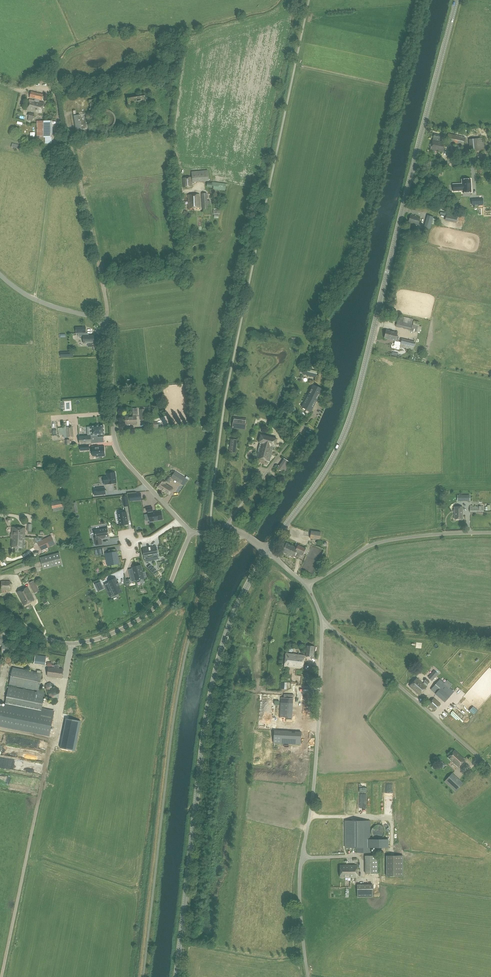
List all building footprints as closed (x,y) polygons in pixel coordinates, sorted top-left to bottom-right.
[(145,96),(127,98),(128,105),(141,103),(141,107),(147,106),(146,101),(148,101),(147,97),(145,97),(145,96)] [(41,113),(44,103),(29,99),(27,110),(41,113)] [(35,123),(37,116),(34,116),(34,119),(32,119),(32,118),(33,118),(34,114),(29,113),(28,117),(29,118),(28,118),(27,121),(35,123)] [(84,114),(74,115),(76,130),(87,128),(84,114)] [(45,137),(52,137),(52,121),(47,121),(37,121),(37,135),(37,137),(45,137)] [(432,139),(430,149),(432,150),(442,153),(445,142),(439,141),(440,135),(434,133),(433,137),(433,138),(433,139),(432,139)] [(463,144),(465,137),(456,135),(454,142),(463,144)] [(484,150),(482,138),(469,139),(470,151),(484,150)] [(208,170),(192,171),(193,181),(208,180),(208,170)] [(191,177),(183,178),(183,187),(192,186),(191,177)] [(453,191),(462,191),(462,193),(471,192),(471,179),(462,180),(462,184),(460,184),(453,184),(453,191)] [(211,186),(214,186),(214,189),(225,190),(226,184),(212,182),(211,186)] [(200,208),(199,194),(188,195),(189,208),(200,208)] [(457,215),(446,213),(445,220),(456,223),(457,215)] [(410,215),(408,222),(417,225),(420,216),(417,215),(417,217),(410,215)] [(429,228),(433,217),(427,215),(424,227),(429,228)] [(413,321),(398,318),(396,327),(411,330),(413,321)] [(86,327),(76,327),(76,333),(78,333),(78,335),(83,335),(84,343),(88,343),(88,347),(94,347),(94,343),(94,335),(86,335),(86,327)] [(397,332),(387,330),(384,338),(395,341),(397,332)] [(415,342),(402,339),(401,342),(398,341),(397,345),(400,346),(413,350),(415,342)] [(317,371),(304,368),(302,374),(315,377),(317,371)] [(310,411),(322,389),(314,385),(302,407),(310,411)] [(136,416),(125,416),(126,424),(137,424),(136,416)] [(232,428),(246,430),(247,419),(233,417),(232,428)] [(88,435),(91,435),(98,435),(104,434),(104,425),(90,426),(90,427),(87,427),(88,435)] [(277,439),(261,435),(259,442),(260,442),(256,458),(269,461),(273,447),(274,448),(275,446),(277,439)] [(91,436),(79,437),(80,444),(91,443),(91,436)] [(235,453),(237,439),(230,438),(228,452),(235,453)] [(92,447),(93,456),(100,455),(100,456),(105,456),(104,447),(96,447),(96,446),(92,447)] [(282,457),(275,467),(284,473),(291,463),(282,457)] [(185,477),(175,471),(171,478),(180,484),(185,477)] [(103,477),(104,484),(116,483),(115,483),(114,473),(115,473),(115,472),(107,473),(107,476),(103,477)] [(157,486),(169,494),(173,488),(164,483),(165,482),(162,479),(157,486)] [(64,500),(52,502),(53,508),(65,506),(64,500)] [(147,508),(147,512),(149,512),(149,513),(148,513),(150,521),(163,519),(161,511),(153,512),(153,511),(152,507),(147,508)] [(452,512),(454,512),(454,519),(462,519),(462,507),(448,507),(448,514),(452,514),(452,512)] [(126,512),(118,513),(119,517),(120,526),(121,526),(121,525),(128,524),(126,512)] [(12,527),(11,547),(24,548),(25,528),(12,527)] [(102,544),(101,539),(105,538),(105,537),(109,536),(108,528),(95,530),(96,537),(94,537),(96,545),(102,544)] [(319,539),(320,532),(311,531),(310,538),(319,539)] [(55,545),(52,536),(38,543),(42,551),(55,545)] [(303,554),(306,548),(298,545),(297,548),(286,543),(283,551),(294,557),(294,556),(297,558),(299,554),(298,554),(299,552),(303,554)] [(156,546),(142,549),(145,562),(159,559),(156,546)] [(109,553),(106,553),(107,566),(111,565),(112,568),(119,567),(118,564),(119,564),(117,551),(116,552),(116,549),(109,550),(109,553)] [(40,558),(43,570),(62,564),(59,552),(40,558)] [(156,570),(150,564),(147,567),(153,573),(156,570)] [(141,565),(132,567),(133,569),(129,570),(131,578),(135,577),(136,580),(144,578),(144,577),(146,576),(145,572),(143,572),(141,565)] [(115,584),(112,579),(111,580),(108,581),(108,582),(104,584),(105,586),(108,592),(112,590),(115,595),(122,592),(119,585),(118,583),(115,584)] [(34,580),(29,583),(34,593),(38,591),(36,587),(37,587),(34,580)] [(1,581),(1,589),(10,589),(10,581),(1,581)] [(102,585),(100,581),(95,584),(98,591),(99,591),(99,590),(103,588),(102,585)] [(17,592),(24,605),(34,600),(28,587),(17,592)] [(314,647),(307,646),(306,656),(313,656),(314,647)] [(303,668),(304,655),(286,653),(284,666),(303,668)] [(42,708),(45,691),(39,689),(42,673),(13,667),(9,684),(37,690),(36,692),(9,686),(5,706),(0,705),(0,706),(0,726),(49,736),(55,711),(42,708)] [(47,676),(62,678),(63,669),(49,667),(47,676)] [(432,681),(438,674),(434,670),(428,677),(432,681)] [(419,695),(427,687),(417,678),(409,686),(419,695)] [(454,692),(440,679),(430,689),(445,703),(454,692)] [(50,688),(50,698),(60,697),(60,692),(58,692),(58,688),(50,688)] [(280,718),(292,718),(293,698),(281,698),(280,718)] [(428,705),(435,711),(441,704),(434,698),(428,705)] [(47,741),(23,736),(22,740),(25,741),(25,744),(45,748),(47,741)] [(0,744),(0,754),(38,759),(40,749),(0,744)] [(465,760),(454,750),(448,757),(458,767),(465,760)] [(35,774),(0,770),(0,777),(34,781),(35,774)] [(451,774),(445,781),(448,785),(453,789),(460,780),(457,777),(452,773),(451,774)] [(368,810),(369,783),(362,783),(361,810),(368,810)] [(370,848),(385,848),(385,840),(370,840),(370,821),(357,821),(346,821),(346,848),(357,848),(370,848)] [(378,873),(377,856),(365,856),(366,874),(378,873)] [(403,856),(386,856),(387,876),(403,876),(403,856)] [(340,865),(340,877),(357,877),(357,865),(340,865)] [(358,897),(373,897),(373,885),(357,885),(358,897)]
